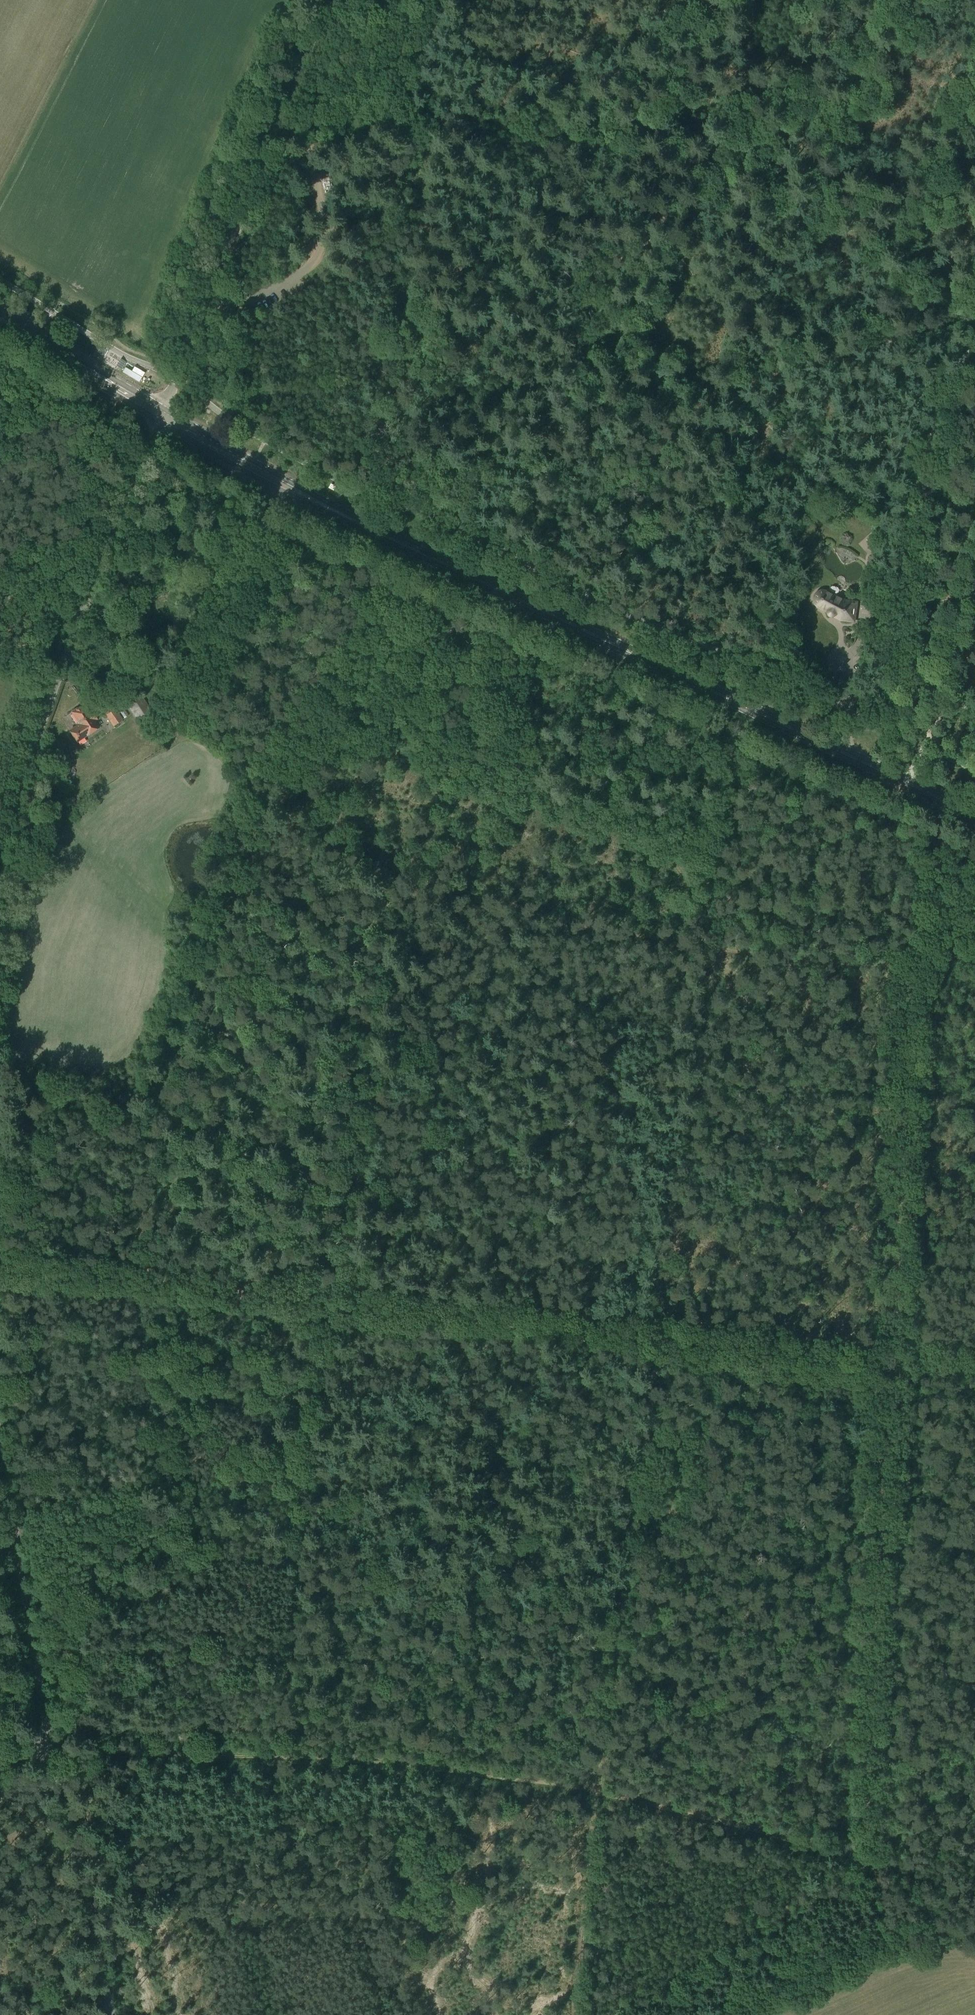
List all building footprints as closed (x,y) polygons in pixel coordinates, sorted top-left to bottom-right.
[(836,600),(827,595),(826,596),(824,595),(822,596),(820,597),(819,599),(819,602),(820,604),(821,605),(820,608),(829,613),(828,613),(828,614),(829,614),(829,615),(829,616),(830,616),(830,617),(831,617),(831,618),(832,618),(833,618),(834,618),(835,617),(836,617),(841,619),(841,620),(842,621),(842,620),(854,621),(854,622),(855,622),(857,604),(856,605),(848,603),(837,597),(836,600)] [(156,667),(161,664),(151,649),(147,651),(156,667)] [(138,658),(133,661),(143,677),(147,675),(138,658)] [(137,720),(151,710),(141,694),(127,704),(137,720)] [(88,712),(83,704),(71,712),(78,723),(76,724),(77,726),(70,731),(77,741),(87,735),(99,727),(95,722),(97,720),(91,710),(88,712)] [(122,719),(112,705),(103,711),(109,720),(113,718),(117,723),(122,719)]
